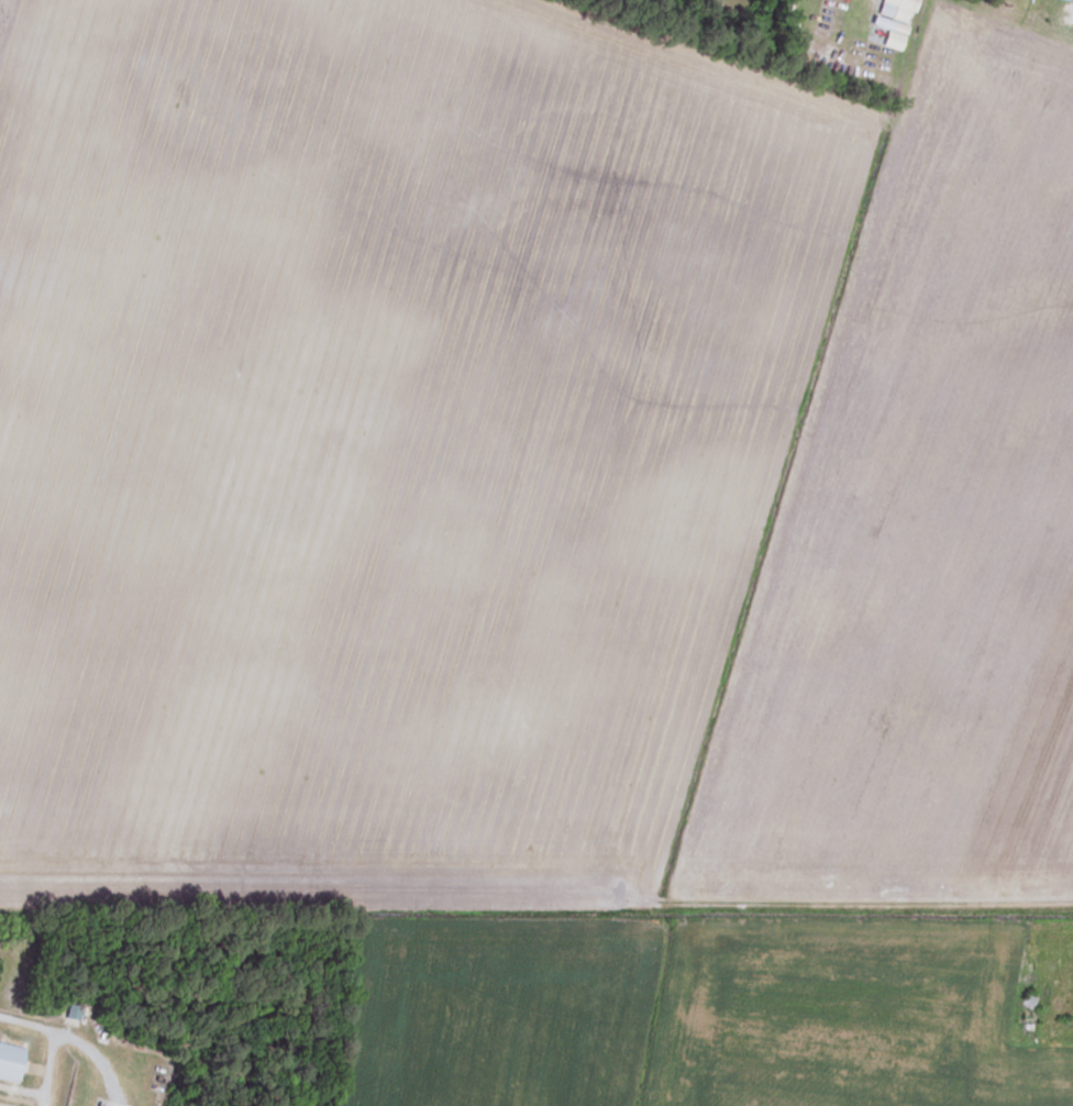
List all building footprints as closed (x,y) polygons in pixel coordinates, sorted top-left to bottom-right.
[(1063,2),(1055,23),(1072,30),(1072,6),(1063,2)] [(63,1017),(73,1020),(77,1009),(67,1005),(63,1017)] [(1016,1024),(1028,1027),(1031,1014),(1020,1011),(1016,1024)] [(24,1041),(0,1036),(0,1073),(17,1076),(24,1041)]
